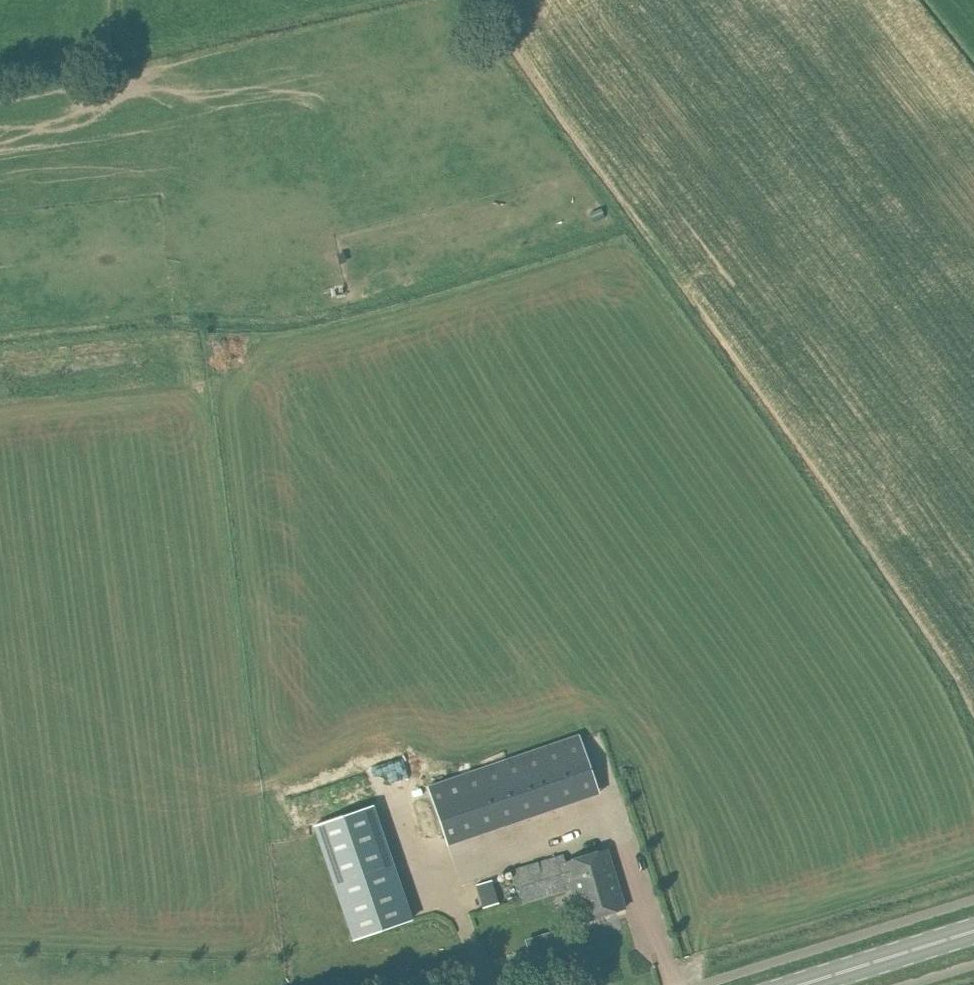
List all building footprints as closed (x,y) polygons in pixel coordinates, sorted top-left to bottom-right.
[(427,787),(446,843),(598,793),(579,736),(427,787)] [(371,806),(314,826),(353,939),(410,920),(371,806)] [(582,922),(625,908),(605,847),(564,858),(563,855),(512,870),(512,872),(510,872),(521,906),(570,890),(582,922)] [(474,883),(479,906),(495,902),(490,880),(474,883)]
